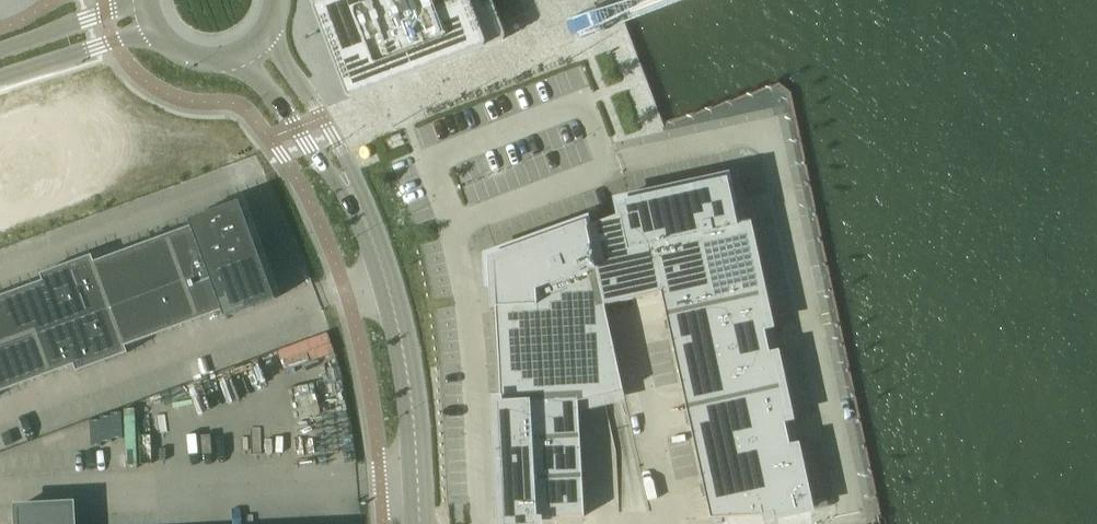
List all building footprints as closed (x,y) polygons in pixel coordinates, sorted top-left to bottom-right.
[(314,7),(314,9),(314,10),(315,12),(347,95),(348,96),(349,97),(350,98),(351,98),(352,98),(399,80),(406,77),(415,74),(479,50),(500,41),(501,41),(502,40),(503,40),(504,39),(504,38),(505,38),(505,37),(505,36),(505,35),(505,34),(505,33),(492,0),(323,0),(319,2),(317,3),(316,4),(315,5),(314,6),(314,7)] [(587,221),(586,221),(605,305),(662,293),(707,283),(696,234),(733,226),(729,207),(734,206),(728,178),(616,202),(617,208),(619,215),(602,221),(589,226),(587,221)] [(75,365),(77,372),(129,353),(126,346),(134,343),(223,310),(225,317),(276,298),(240,200),(188,219),(191,226),(134,247),(94,262),(92,255),(41,274),(43,281),(0,297),(0,393),(75,365)] [(586,221),(488,257),(489,277),(490,288),(495,288),(501,401),(496,401),(496,406),(578,402),(624,392),(605,305),(586,221)] [(707,283),(662,293),(666,315),(758,296),(762,295),(747,223),(742,224),(733,226),(696,234),(707,283)] [(758,296),(666,315),(676,361),(767,341),(765,329),(769,328),(762,295),(758,296)] [(767,341),(676,361),(686,406),(777,386),(782,385),(776,354),(771,356),(770,353),(767,341)] [(777,386),(686,406),(696,451),(787,431),(785,422),(790,421),(782,385),(777,386)] [(578,402),(496,406),(498,444),(581,440),(578,402)] [(787,431),(696,451),(706,496),(797,476),(802,475),(796,447),(791,448),(787,431)] [(581,440),(498,444),(501,483),(583,478),(581,440)] [(797,476),(706,496),(711,518),(764,516),(773,514),(774,518),(805,511),(809,510),(802,475),(797,476)] [(501,483),(503,523),(538,523),(538,519),(585,516),(583,478),(501,483)] [(17,507),(18,523),(83,523),(82,504),(17,507)]
